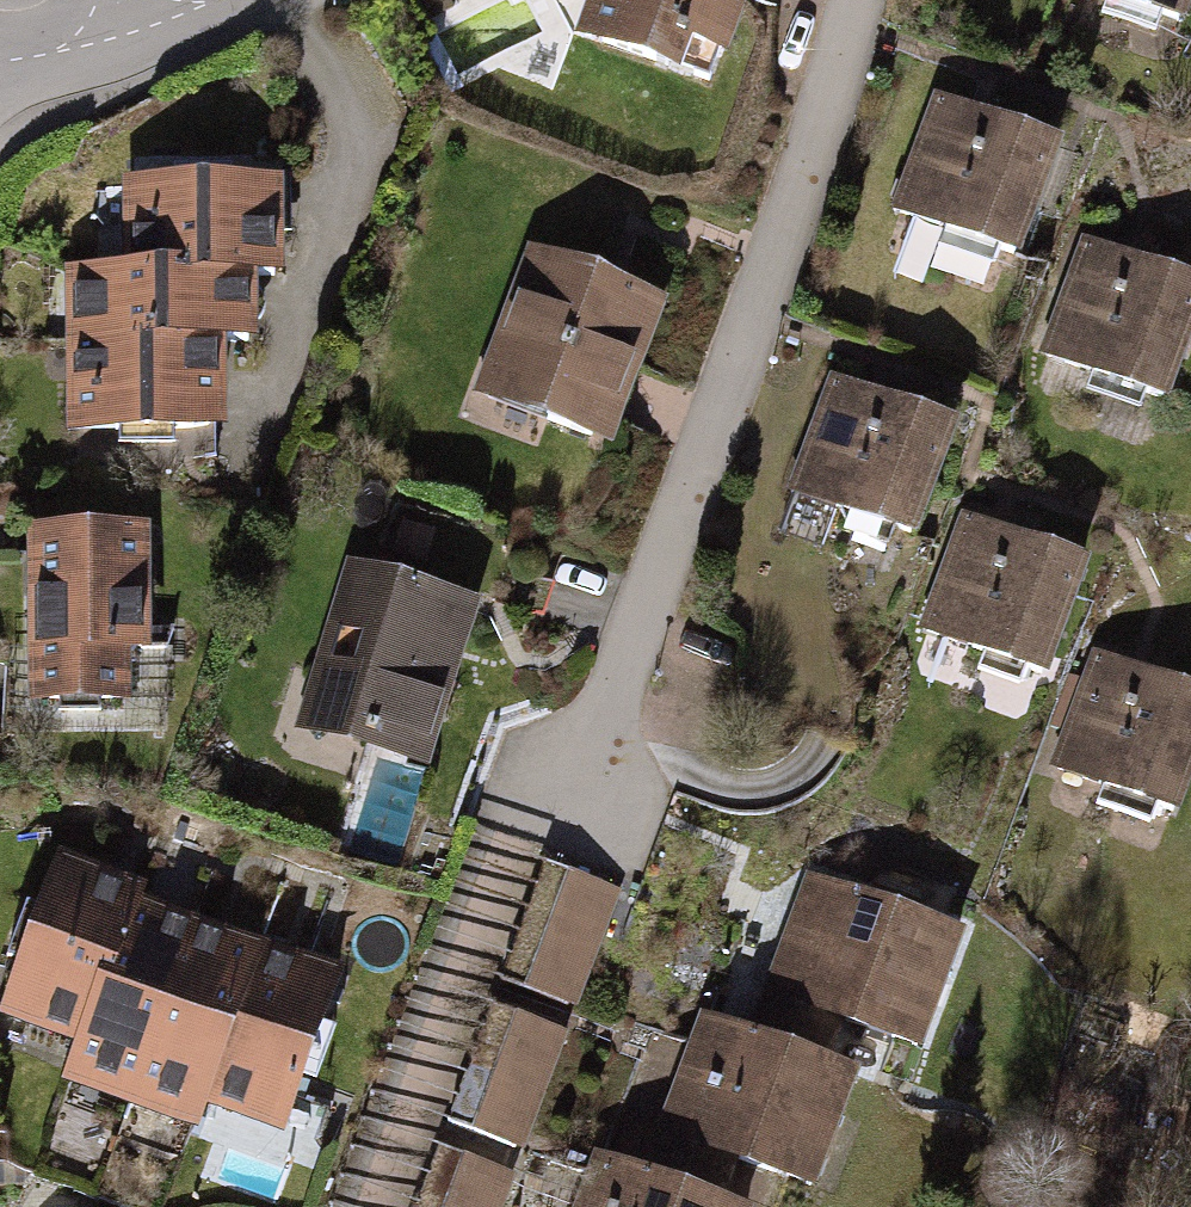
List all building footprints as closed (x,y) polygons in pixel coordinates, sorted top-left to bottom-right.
[(746,0),(588,0),(577,27),(716,80),(746,0)] [(1187,13),(1190,0),(1142,0),(1187,13)] [(1055,134),(939,90),(897,203),(1013,246),(1055,134)] [(273,173),(128,177),(130,250),(62,252),(67,429),(228,424),(226,331),(254,330),(252,261),(275,260),(273,173)] [(1190,334),(1190,272),(1082,236),(1039,353),(1169,397),(1190,334)] [(665,297),(524,246),(474,386),(615,436),(665,297)] [(956,415),(835,371),(790,487),(915,532),(956,415)] [(1087,554),(964,513),(920,629),(1049,667),(1087,554)] [(433,528),(403,518),(392,552),(425,560),(433,528)] [(141,523),(28,524),(29,696),(122,696),(122,647),(141,647),(141,523)] [(472,593),(345,553),(289,729),(416,769),(472,593)] [(1093,647),(1052,763),(1178,807),(1190,771),(1190,681),(1093,647)] [(1107,796),(1096,830),(1146,847),(1157,813),(1107,796)] [(58,846),(0,995),(0,1015),(78,1046),(69,1071),(183,1116),(190,1098),(276,1132),(339,971),(138,892),(143,879),(58,846)] [(621,877),(567,859),(524,984),(578,1002),(621,877)] [(567,1206),(733,1206),(738,1193),(772,1205),(785,1172),(803,1179),(846,1066),(808,1052),(825,1005),(915,1039),(958,925),(813,871),(755,1025),(699,1005),(642,1158),(592,1139),(567,1206)] [(565,1020),(512,1002),(470,1123),(522,1141),(565,1020)] [(455,1155),(437,1206),(495,1206),(507,1172),(455,1155)]
